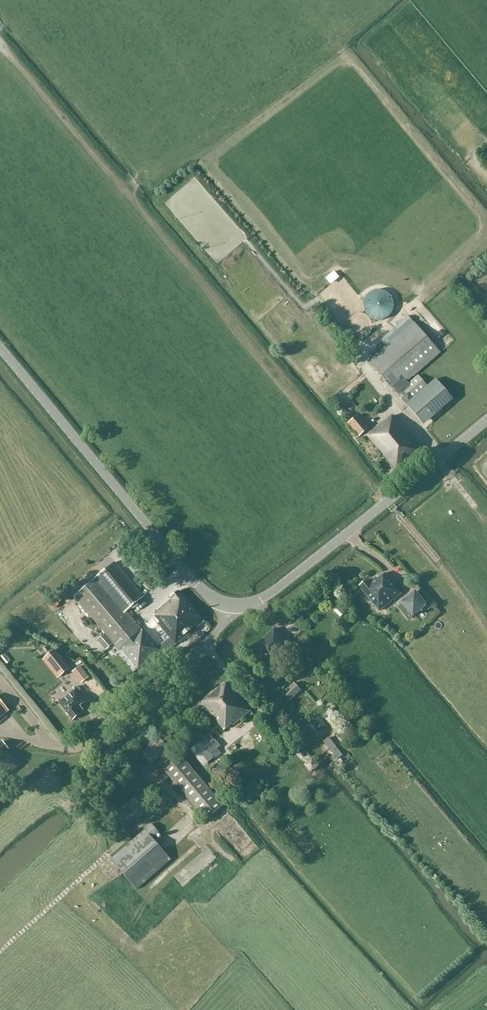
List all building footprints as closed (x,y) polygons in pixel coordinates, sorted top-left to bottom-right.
[(392,297),(390,295),(389,293),(386,292),(384,291),(381,290),(379,290),(376,290),(374,291),(371,292),(369,294),(367,296),(366,298),(365,300),(364,303),(364,305),(364,308),(365,311),(366,313),(368,315),(369,317),(371,318),(374,319),(376,320),(379,320),(381,320),(384,320),(386,319),(388,317),(390,316),(391,314),(393,312),(394,309),(394,307),(394,304),(394,302),(393,300),(392,297)] [(386,347),(369,362),(386,382),(406,405),(427,387),(417,375),(441,354),(440,353),(414,323),(408,316),(380,340),(386,347)] [(425,426),(455,400),(436,379),(406,405),(425,426)] [(359,437),(370,429),(360,415),(348,424),(359,437)] [(396,472),(421,450),(393,416),(366,436),(396,472)] [(124,614),(126,612),(144,597),(114,563),(98,577),(99,577),(95,579),(124,614)] [(370,583),(367,580),(359,586),(379,611),(401,594),(385,573),(378,578),(377,577),(370,583)] [(147,636),(126,612),(124,614),(95,579),(74,597),(105,634),(97,640),(106,650),(113,644),(119,652),(122,649),(138,670),(160,651),(157,648),(147,636)] [(170,638),(157,648),(163,654),(205,623),(180,591),(170,598),(172,600),(154,614),(160,623),(158,624),(170,638)] [(415,592),(402,603),(413,616),(426,605),(415,592)] [(60,595),(55,599),(57,603),(63,599),(60,595)] [(275,629),(254,647),(268,665),(271,668),(279,662),(276,658),(285,651),(283,649),(288,645),(275,629)] [(55,650),(45,658),(60,677),(70,669),(55,650)] [(80,666),(72,673),(81,683),(89,677),(80,666)] [(234,726),(250,712),(227,682),(201,703),(205,707),(199,712),(205,719),(210,714),(224,731),(232,725),(234,726)] [(290,701),(301,691),(294,683),(283,693),(290,701)] [(75,690),(59,703),(73,720),(81,714),(80,713),(84,710),(81,706),(85,703),(75,690)] [(8,711),(0,701),(0,718),(8,711)] [(319,734),(327,728),(319,719),(312,724),(319,734)] [(200,742),(190,750),(204,766),(214,758),(215,759),(221,754),(217,749),(220,746),(215,740),(214,741),(209,735),(200,742)] [(168,750),(169,749),(159,738),(152,743),(151,742),(147,745),(148,747),(140,753),(150,765),(160,756),(168,766),(163,770),(206,821),(223,807),(181,755),(176,759),(168,750)] [(327,739),(322,743),(330,755),(335,751),(327,739)] [(18,768),(13,761),(14,761),(7,752),(9,750),(2,742),(0,743),(0,782),(18,768)] [(223,762),(215,769),(221,775),(229,768),(223,762)] [(123,830),(146,811),(135,798),(113,816),(123,830)] [(152,824),(110,859),(136,890),(171,860),(153,838),(159,832),(152,824)] [(173,873),(179,882),(196,869),(190,860),(173,873)]
